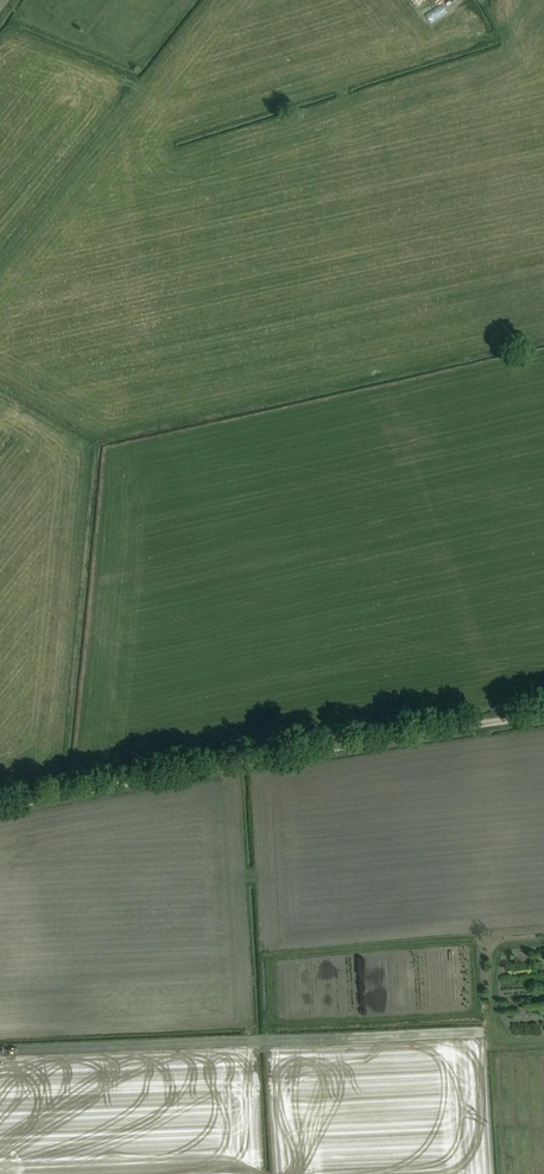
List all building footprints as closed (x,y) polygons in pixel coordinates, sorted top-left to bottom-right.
[(434,4),(438,10),(453,0),(440,0),(434,4)]
